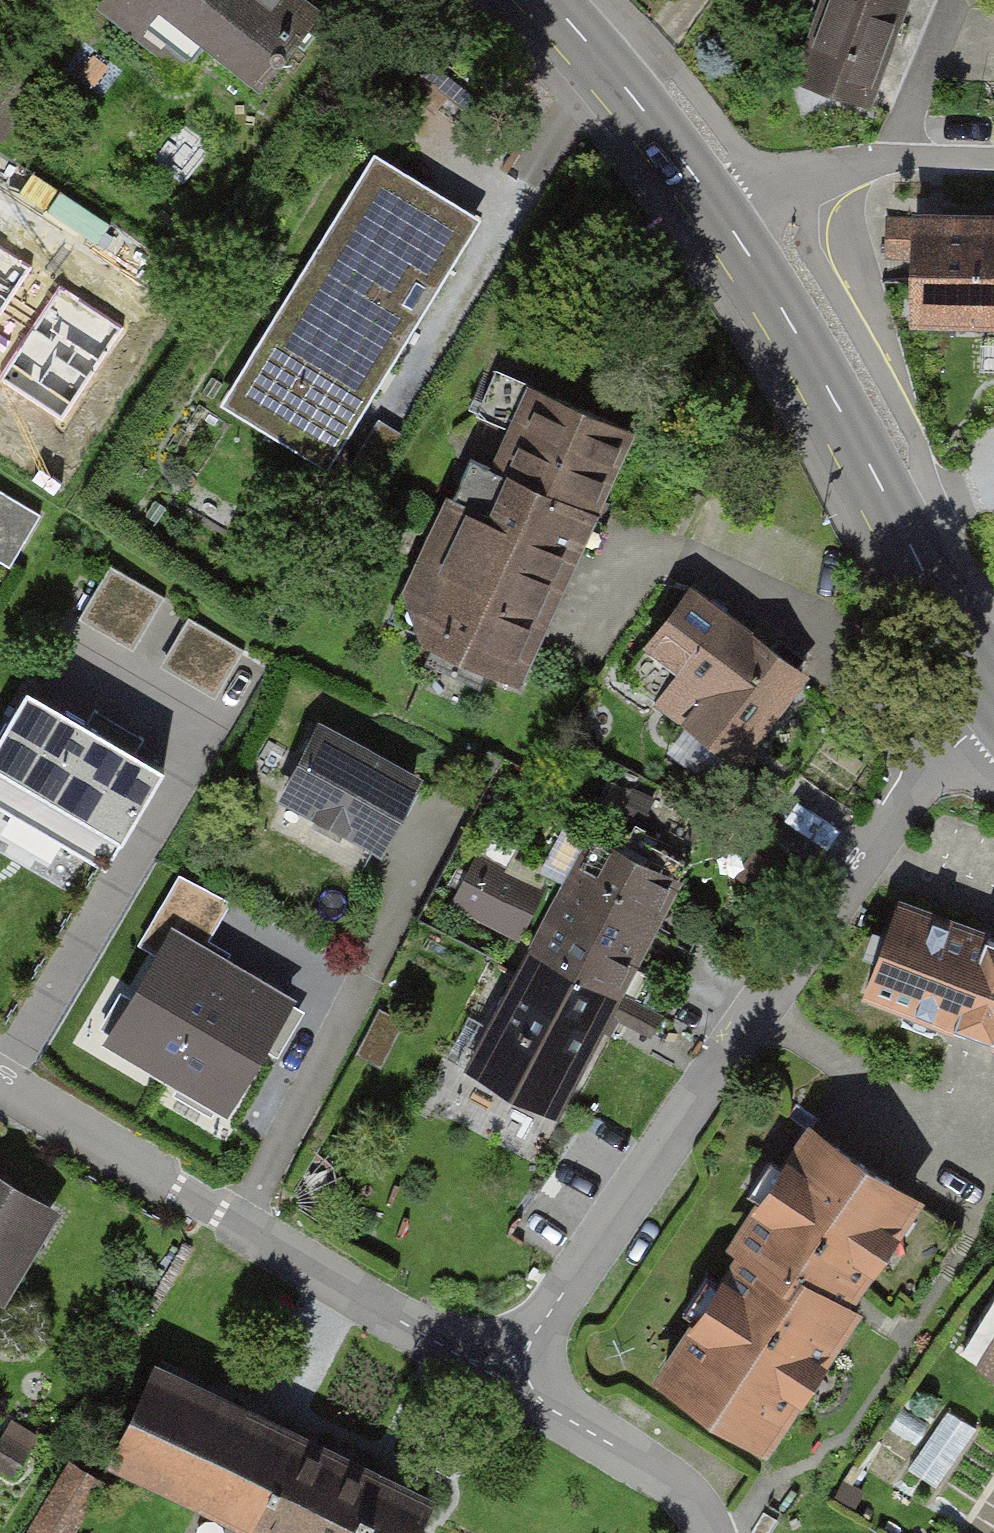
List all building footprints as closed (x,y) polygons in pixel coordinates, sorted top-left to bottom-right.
[(100,7),(183,72),(202,48),(260,92),(322,13),(306,0),(106,0),(100,7)] [(905,0),(825,0),(797,81),(868,106),(905,0)] [(476,84),(417,37),(413,35),(408,35),(403,36),(399,38),(396,42),(394,47),(394,52),(396,57),(399,60),(417,74),(405,90),(435,114),(447,98),(459,107),(463,109),(467,110),(472,110),(476,108),(480,105),(482,101),(483,96),(482,92),(480,87),(476,84)] [(271,338),(243,383),(334,438),(385,354),(394,359),(444,278),(435,272),(466,221),(389,174),(337,260),(315,247),(287,292),(310,306),(285,347),(271,338)] [(888,214),(887,258),(918,259),(916,321),(993,323),(993,217),(888,214)] [(0,249),(0,308),(27,266),(0,249)] [(120,325),(60,287),(3,376),(63,414),(120,325)] [(485,666),(518,680),(626,430),(497,375),(481,412),(518,428),(498,473),(470,461),(418,581),(447,593),(427,638),(436,642),(428,661),(478,683),(485,666)] [(393,451),(367,436),(342,478),(367,494),(393,451)] [(9,566),(40,514),(0,490),(0,560),(9,566)] [(164,601),(109,571),(79,626),(134,656),(164,601)] [(800,673),(689,591),(625,677),(736,759),(800,673)] [(242,653),(188,622),(159,670),(213,702),(242,653)] [(26,687),(0,731),(0,804),(104,866),(163,767),(26,687)] [(414,777),(320,729),(286,796),(318,813),(305,837),(366,869),(414,777)] [(616,991),(677,878),(647,862),(655,845),(629,832),(620,849),(595,835),(560,899),(479,857),(456,901),(537,944),(535,948),(616,991)] [(899,906),(868,991),(993,1037),(993,940),(899,906)] [(231,965),(173,931),(109,1038),(167,1072),(231,965)] [(554,1111),(616,991),(535,948),(471,1068),(554,1111)] [(289,999),(231,965),(167,1072),(225,1108),(289,999)] [(397,1018),(382,1010),(358,1054),(373,1062),(397,1018)] [(914,1305),(964,1231),(788,1114),(736,1192),(758,1206),(734,1243),(746,1251),(663,1376),(764,1443),(798,1391),(788,1385),(806,1357),(815,1363),(848,1314),(837,1307),(861,1271),(914,1305)] [(53,1209),(4,1181),(9,1172),(0,1167),(0,1272),(11,1279),(53,1209)] [(960,1349),(993,1370),(993,1293),(960,1349)] [(157,1370),(115,1457),(271,1532),(409,1532),(425,1501),(157,1370)] [(71,1468),(32,1532),(65,1532),(95,1482),(71,1468)]
